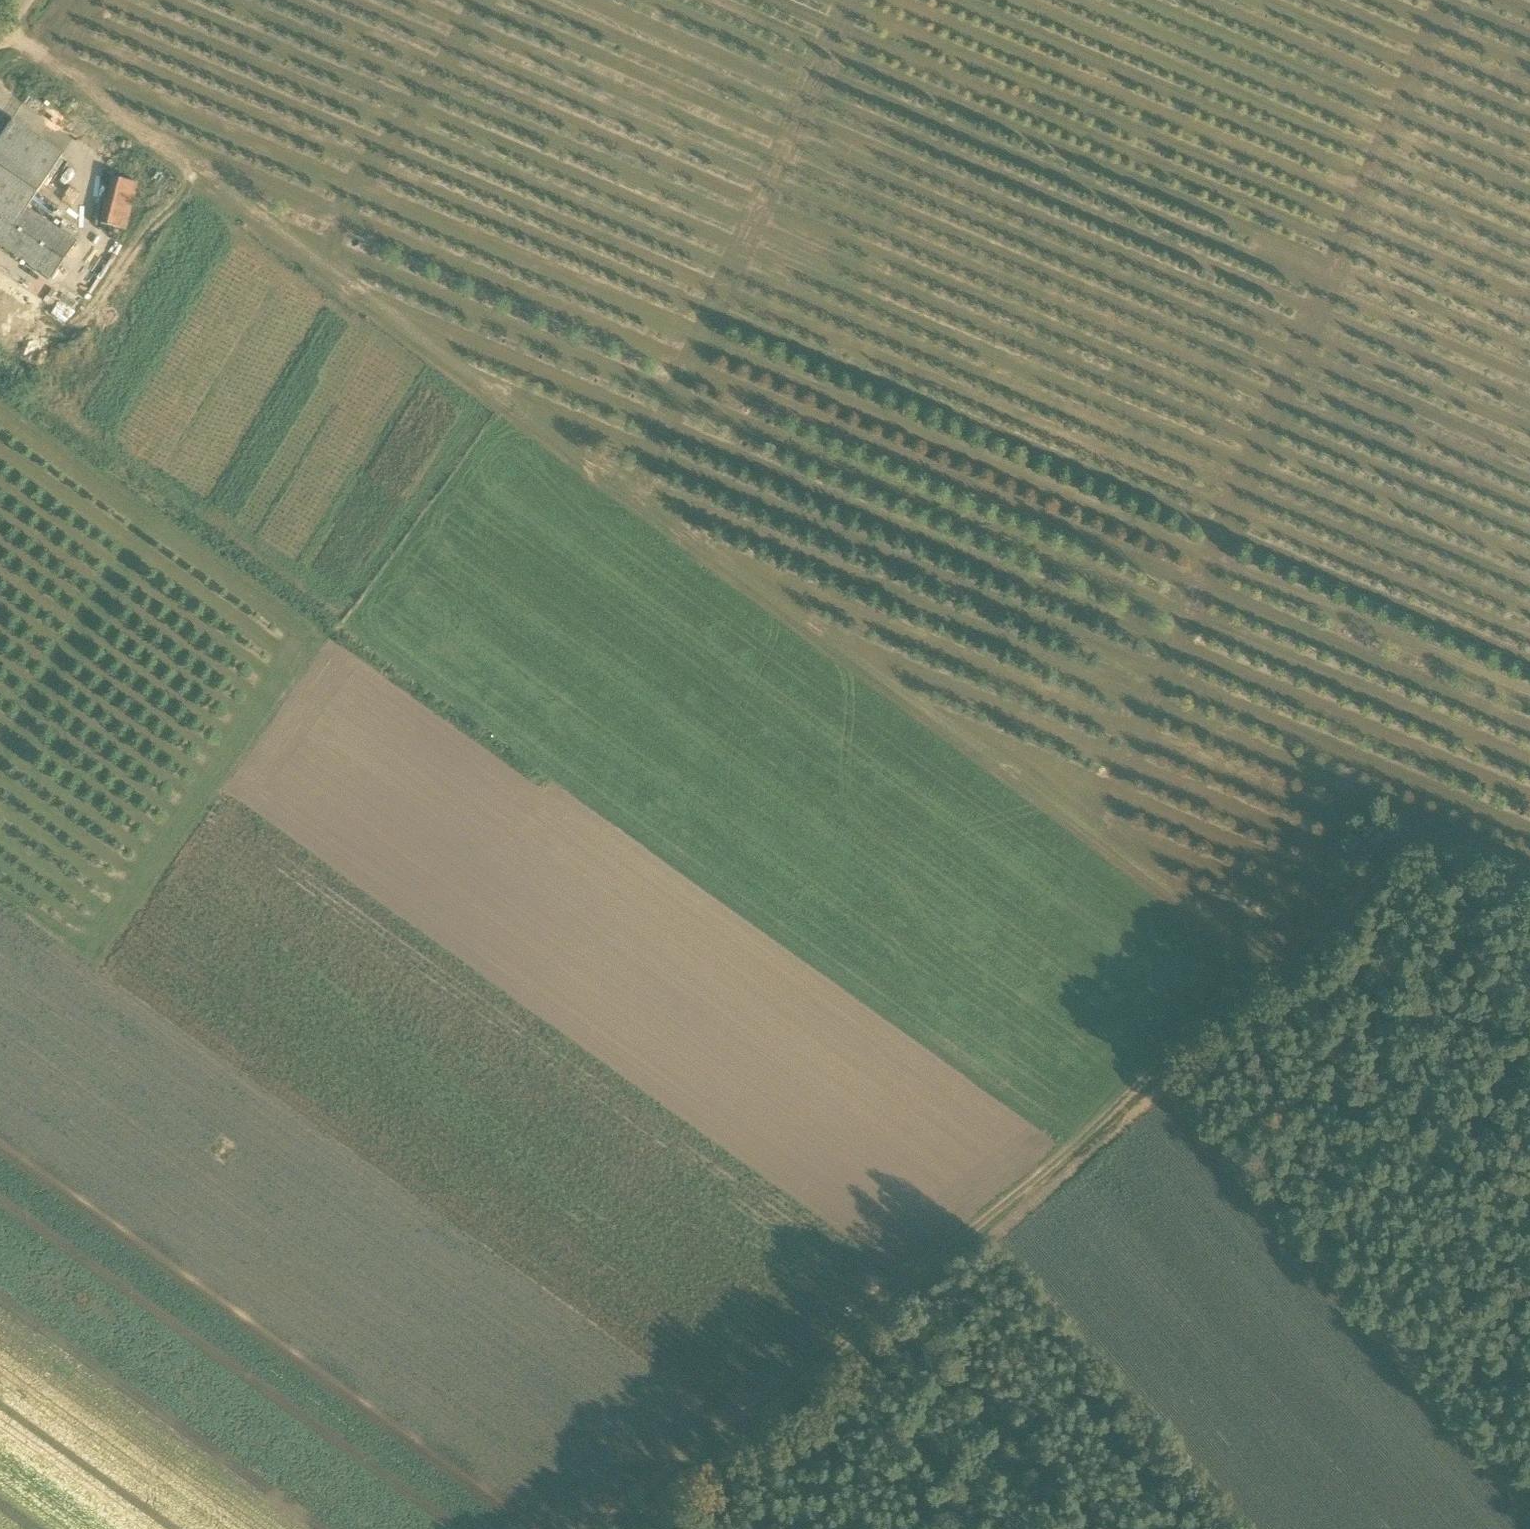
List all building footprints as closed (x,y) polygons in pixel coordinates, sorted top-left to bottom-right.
[(26,209),(62,155),(12,120),(0,137),(0,245),(51,279),(76,242),(73,241),(26,209)] [(137,182),(110,176),(99,223),(127,229),(137,182)]
